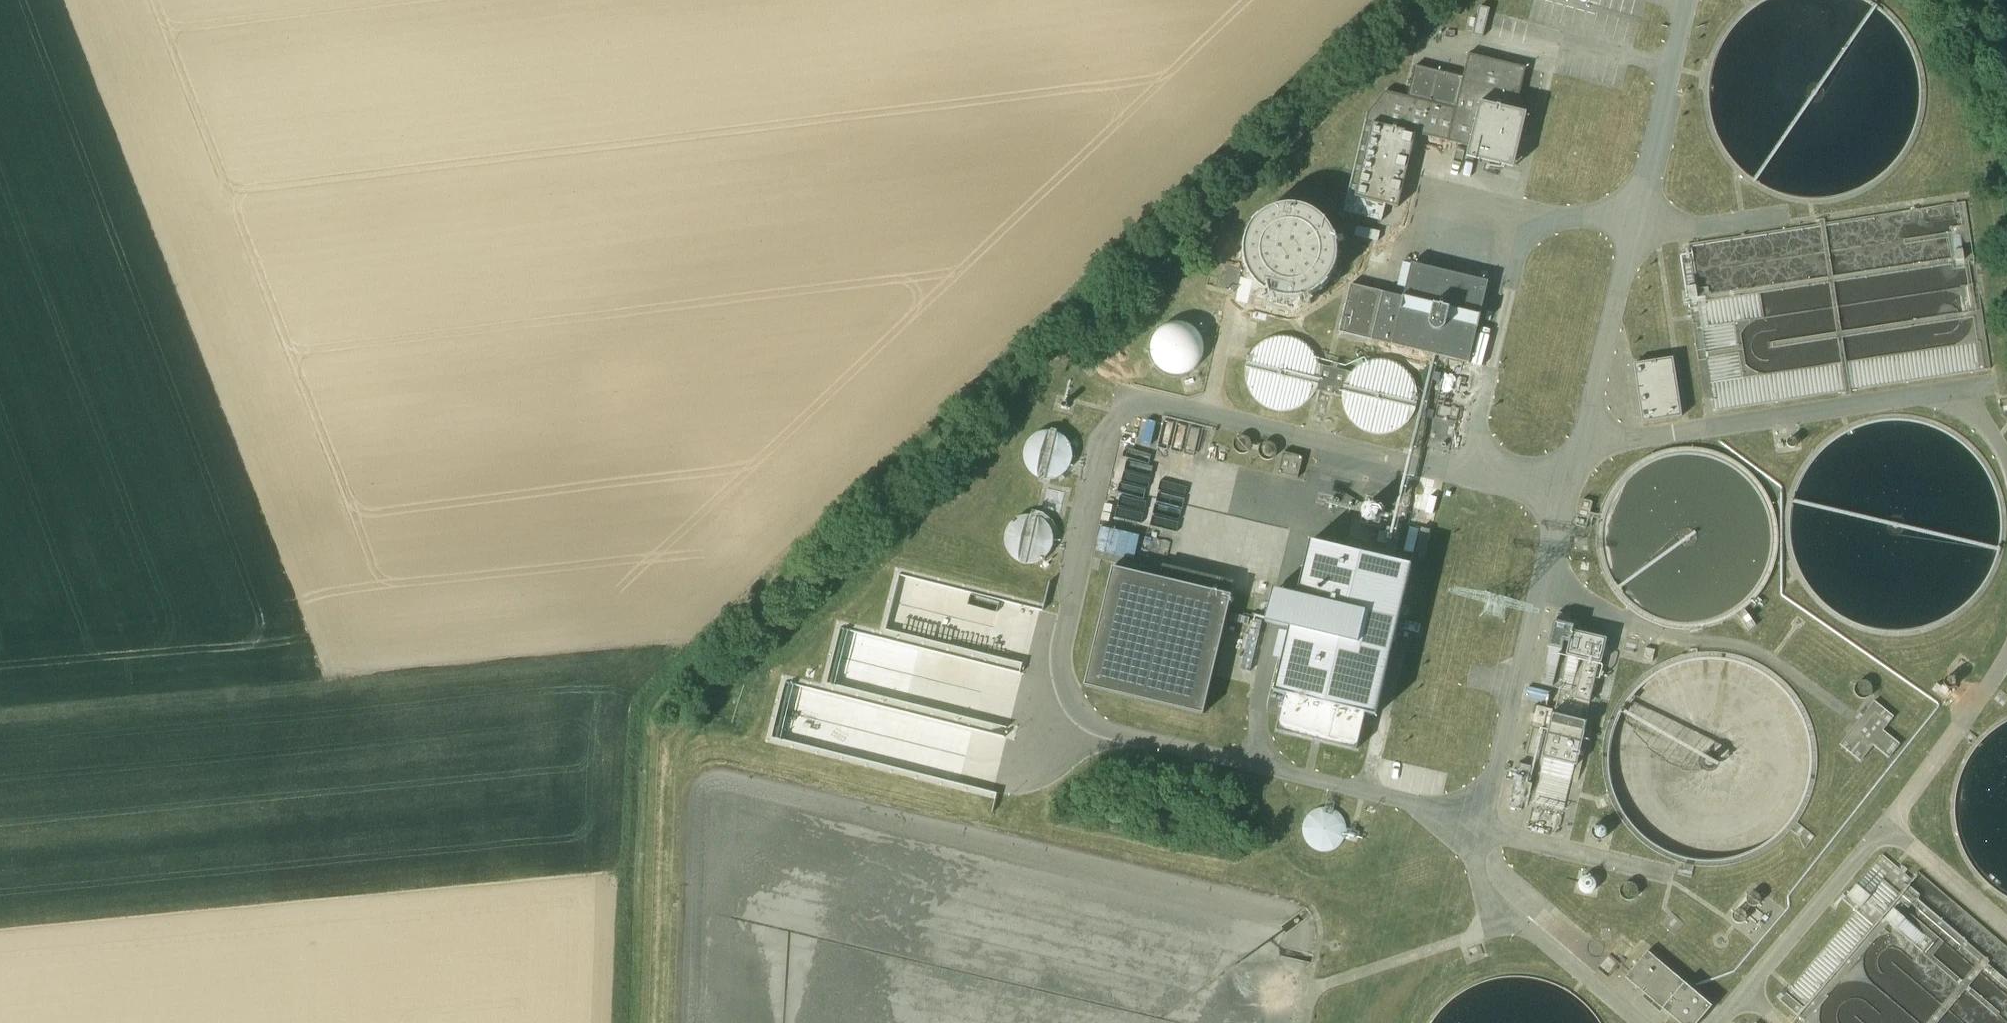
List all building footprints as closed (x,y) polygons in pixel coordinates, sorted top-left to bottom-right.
[(1473,35),(1483,37),(1490,9),(1480,6),(1473,35)] [(1518,170),(1531,114),(1516,111),(1526,68),(1494,60),(1469,54),(1467,62),(1463,78),(1415,66),(1408,97),(1385,91),(1368,114),(1344,212),(1382,221),(1386,205),(1398,208),(1416,134),(1473,147),(1470,158),(1518,170)] [(1338,263),(1341,255),(1342,245),(1341,235),(1338,226),(1333,217),(1326,210),(1318,204),(1309,200),(1299,198),(1289,198),(1280,200),(1271,205),(1263,211),(1256,218),(1251,227),(1249,237),(1248,247),(1249,255),(1252,263),(1256,271),(1261,277),(1267,283),(1275,287),(1282,290),(1291,292),(1299,292),(1308,290),(1316,287),(1323,283),(1329,277),(1334,271),(1338,263)] [(1404,297),(1383,292),(1351,285),(1340,333),(1469,363),(1478,328),(1481,315),(1489,282),(1412,263),(1404,297)] [(1183,318),(1151,346),(1180,379),(1213,351),(1183,318)] [(1254,338),(1253,405),(1313,406),(1314,338),(1254,338)] [(1353,357),(1344,423),(1409,432),(1418,366),(1353,357)] [(1682,417),(1673,358),(1634,364),(1643,423),(1682,417)] [(1031,432),(1028,475),(1071,477),(1073,434),(1031,432)] [(1298,479),(1303,457),(1283,452),(1278,474),(1298,479)] [(1057,511),(1062,496),(1049,491),(1044,506),(1057,511)] [(1050,565),(1057,522),(1013,514),(1006,558),(1050,565)] [(1412,566),(1311,541),(1298,596),(1274,591),(1266,623),(1290,629),(1275,692),(1285,694),(1277,730),(1357,750),(1366,714),(1376,716),(1412,566)] [(1182,709),(1204,714),(1224,630),(1232,596),(1231,596),(1161,579),(1113,568),(1085,686),(1182,709)] [(1601,663),(1607,641),(1607,639),(1572,630),(1566,655),(1601,663)] [(1870,697),(1842,747),(1865,760),(1873,746),(1892,757),(1902,739),(1887,731),(1897,713),(1870,697)] [(1587,722),(1554,713),(1552,713),(1542,757),(1577,766),(1587,722)] [(1306,847),(1343,849),(1344,811),(1307,810),(1306,847)] [(1848,894),(1861,905),(1887,872),(1874,861),(1848,894)] [(1625,977),(1679,1022),(1698,1022),(1712,1007),(1648,951),(1625,977)]
